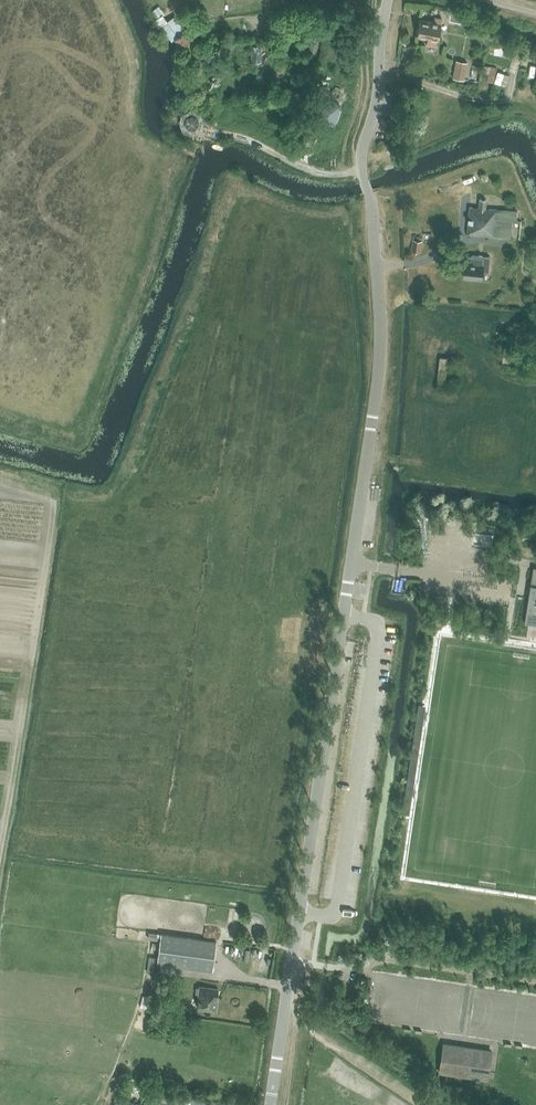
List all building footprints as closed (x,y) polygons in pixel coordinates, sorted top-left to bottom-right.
[(159,7),(152,12),(157,20),(163,15),(165,14),(162,10),(161,10),(159,7)] [(449,20),(460,22),(461,16),(450,13),(449,20)] [(168,22),(161,27),(172,43),(176,40),(185,52),(198,43),(188,29),(186,30),(176,16),(168,22)] [(417,36),(427,38),(426,45),(436,46),(437,40),(438,40),(442,18),(435,17),(434,22),(420,19),(417,36)] [(487,51),(508,57),(512,44),(491,38),(490,38),(487,51)] [(315,55),(318,45),(310,42),(307,52),(315,55)] [(260,46),(252,47),(252,63),(261,62),(260,46)] [(453,79),(463,80),(467,62),(456,60),(453,79)] [(486,80),(493,82),(496,67),(489,66),(489,67),(484,66),(483,73),(488,74),(486,80)] [(509,75),(497,72),(494,82),(506,86),(509,75)] [(185,105),(192,110),(197,103),(185,94),(178,104),(183,108),(185,105)] [(183,118),(186,125),(191,127),(197,125),(199,119),(196,114),(192,112),(186,114),(183,118)] [(180,129),(178,137),(192,140),(194,133),(180,129)] [(467,234),(493,236),(511,238),(512,220),(516,221),(517,211),(495,209),(486,208),(486,200),(479,199),(479,208),(469,207),(467,234)] [(411,251),(420,252),(422,237),(413,236),(411,251)] [(461,276),(463,276),(466,277),(466,278),(471,279),(472,277),(481,278),(482,271),(488,271),(490,257),(471,255),(471,256),(465,255),(464,262),(462,262),(461,276)] [(446,358),(438,357),(434,389),(442,390),(445,363),(448,363),(448,364),(448,363),(450,363),(450,364),(450,363),(451,363),(446,362),(446,359),(451,360),(451,359),(450,359),(449,359),(449,358),(448,358),(448,359),(447,358),(446,358)] [(534,567),(533,567),(524,622),(535,624),(535,568),(534,567)] [(215,950),(216,940),(203,938),(148,931),(147,939),(160,941),(157,962),(158,962),(212,970),(215,950)] [(198,1007),(216,1010),(219,989),(199,986),(199,987),(196,987),(195,993),(198,994),(197,1000),(199,1000),(198,1007)] [(439,1071),(487,1079),(492,1048),(443,1042),(439,1071)]
